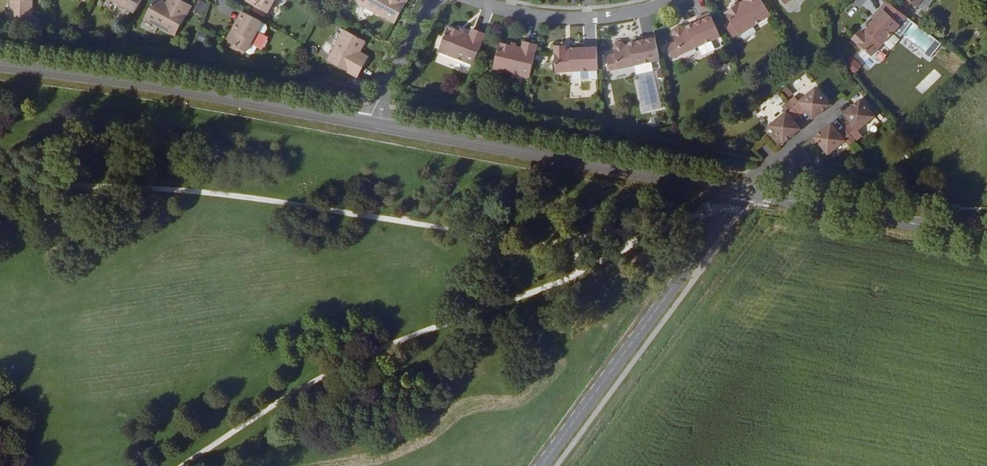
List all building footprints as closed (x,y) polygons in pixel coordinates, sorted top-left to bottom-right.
[(33,0),(12,0),(12,21),(33,22),(33,0)] [(135,12),(142,0),(112,0),(135,12)] [(168,4),(160,0),(156,0),(146,18),(176,35),(192,6),(180,0),(175,0),(171,6),(168,4)] [(202,16),(206,3),(198,0),(193,13),(202,16)] [(249,2),(268,12),(275,0),(250,0),(249,2)] [(396,23),(408,0),(370,0),(366,7),(396,23)] [(762,0),(745,0),(747,2),(741,6),(735,9),(727,14),(741,36),(773,16),(762,0)] [(867,36),(864,33),(862,31),(861,30),(856,30),(852,35),(854,39),(872,57),(889,39),(902,26),(883,8),(874,18),(876,21),(867,30),(869,33),(867,36)] [(246,14),(243,12),(233,30),(236,32),(246,14)] [(236,32),(233,30),(227,42),(247,52),(263,23),(246,14),(236,32)] [(722,39),(712,15),(700,21),(701,23),(689,29),(689,30),(690,33),(686,34),(685,31),(681,29),(676,31),(675,36),(683,56),(722,39)] [(263,23),(247,52),(250,54),(253,53),(257,47),(260,49),(264,47),(267,41),(266,37),(263,35),(267,29),(266,25),(263,23)] [(902,26),(889,39),(917,65),(929,51),(902,26)] [(473,65),(485,35),(473,30),(470,36),(464,34),(458,31),(448,27),(438,51),(473,65)] [(358,56),(360,52),(366,41),(345,30),(329,61),(358,76),(366,61),(358,56)] [(619,69),(660,61),(656,36),(642,39),(643,42),(630,45),(630,48),(626,49),(626,46),(622,43),(617,44),(615,48),(619,69)] [(493,70),(529,78),(537,47),(523,43),(522,49),(516,48),(509,47),(499,44),(493,70)] [(555,73),(572,72),(598,71),(597,46),(583,46),(583,50),(570,50),(571,54),(565,54),(565,50),(565,48),(554,48),(555,73)] [(369,57),(360,52),(358,56),(366,61),(369,57)] [(467,74),(470,65),(438,53),(435,62),(467,74)] [(852,56),(844,62),(854,73),(861,67),(852,56)] [(573,81),(598,80),(598,71),(572,72),(573,81)] [(781,91),(790,97),(794,92),(785,86),(781,91)] [(788,102),(801,117),(807,112),(809,115),(811,113),(816,119),(831,106),(817,89),(800,103),(795,97),(788,102)] [(848,127),(861,142),(867,137),(862,131),(879,116),(864,99),(849,111),(854,118),(852,119),(855,122),(848,127)] [(794,122),(801,117),(788,102),(782,108),(787,114),(770,128),(785,145),(800,133),(795,126),(797,125),(794,122)] [(854,148),(861,142),(848,127),(842,132),(839,130),(838,132),(833,125),(817,138),(832,156),(849,141),(854,148)] [(601,263),(611,260),(609,254),(599,257),(601,263)]
